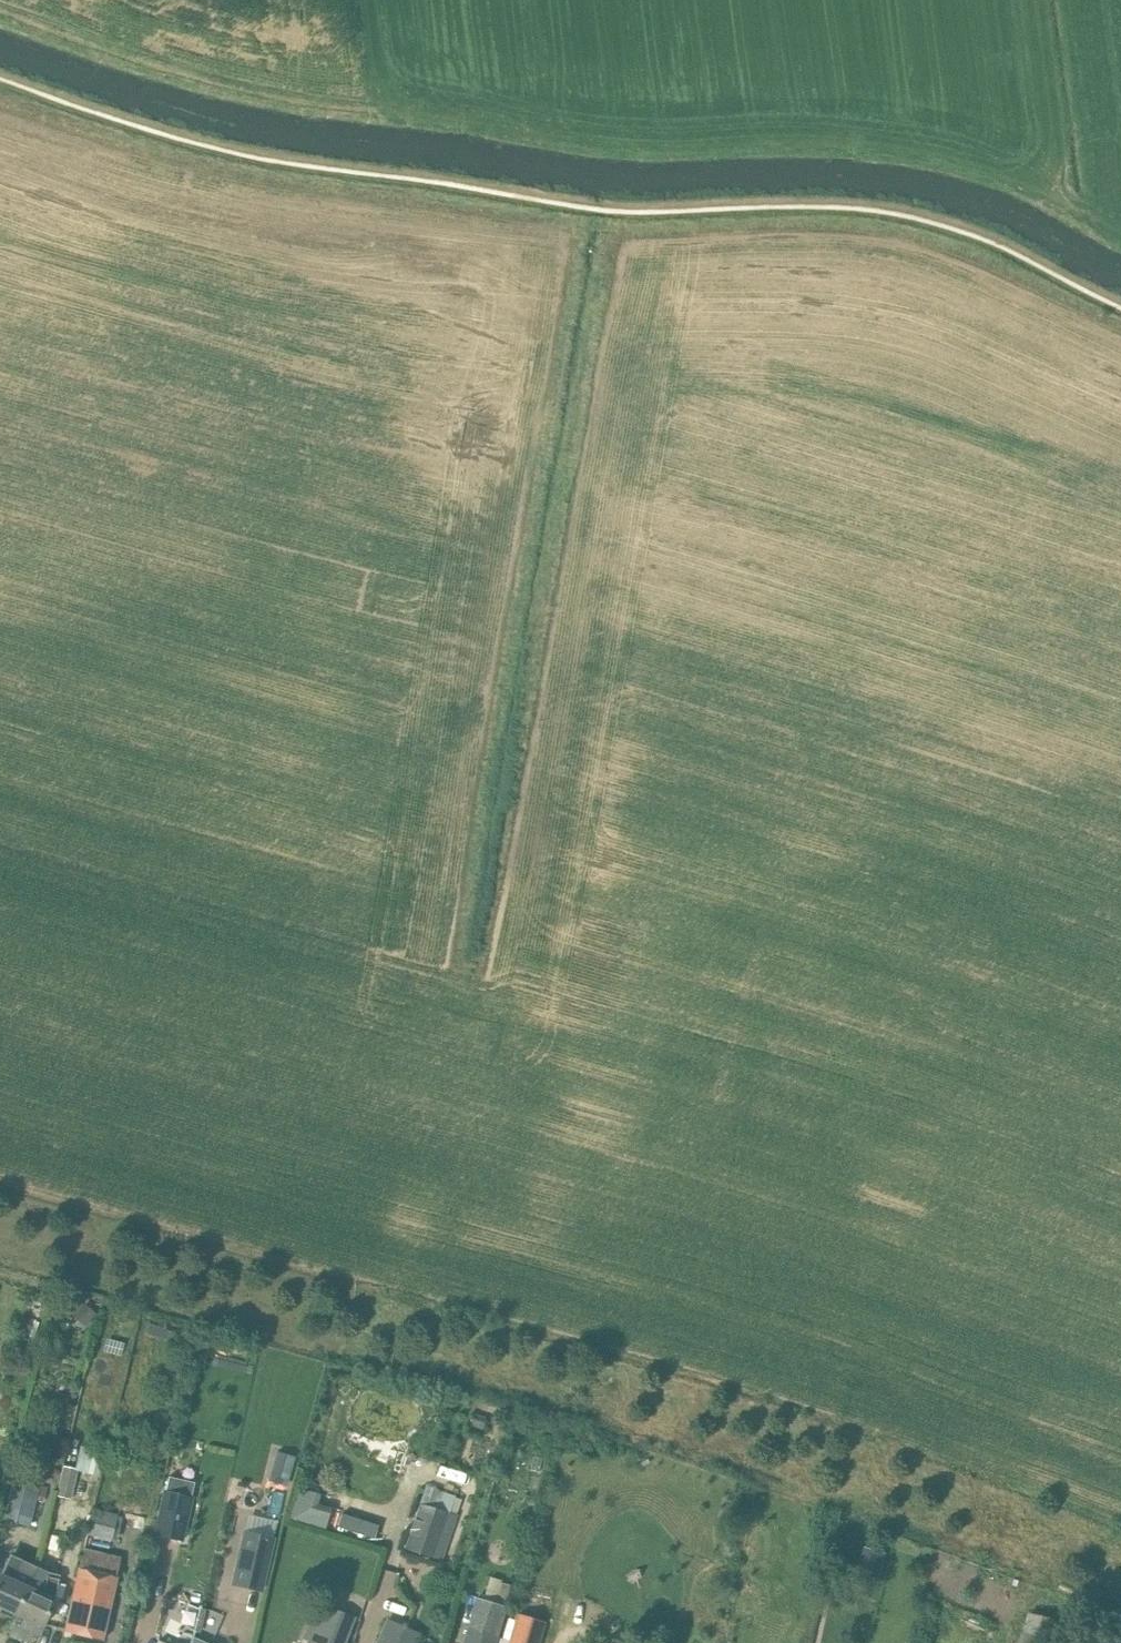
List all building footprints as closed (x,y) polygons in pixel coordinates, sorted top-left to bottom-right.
[(71,1316),(85,1325),(93,1312),(78,1303),(71,1316)] [(101,1476),(107,1452),(81,1446),(76,1469),(64,1466),(57,1496),(71,1499),(77,1471),(101,1476)] [(286,1484),(293,1454),(273,1450),(267,1480),(286,1484)] [(29,1475),(17,1472),(4,1519),(29,1525),(44,1465),(32,1462),(29,1475)] [(166,1491),(156,1533),(182,1539),(188,1510),(195,1482),(169,1476),(166,1491)] [(325,1525),(329,1492),(292,1487),(287,1521),(325,1525)] [(446,1514),(420,1506),(406,1549),(432,1557),(446,1514)] [(116,1516),(94,1510),(88,1535),(110,1540),(116,1516)] [(342,1514),(338,1527),(373,1538),(378,1525),(342,1514)] [(272,1538),(244,1532),(233,1584),(261,1590),(272,1538)] [(853,1577),(874,1583),(884,1552),(863,1545),(853,1577)] [(84,1548),(69,1609),(64,1631),(102,1640),(117,1576),(121,1557),(84,1548)] [(15,1614),(27,1587),(35,1570),(8,1558),(0,1575),(0,1607),(15,1614)] [(27,1587),(15,1614),(43,1626),(55,1599),(54,1599),(59,1579),(47,1576),(35,1570),(27,1587)] [(477,1598),(463,1642),(494,1642),(505,1606),(477,1598)] [(303,1638),(316,1642),(344,1642),(354,1617),(317,1603),(303,1638)] [(189,1642),(214,1642),(222,1611),(198,1605),(189,1642)] [(1054,1624),(1055,1619),(1029,1613),(1022,1642),(1055,1642),(1059,1625),(1054,1624)] [(405,1628),(387,1620),(376,1642),(398,1642),(405,1628)] [(541,1636),(513,1628),(509,1640),(508,1642),(539,1642),(541,1636)]
